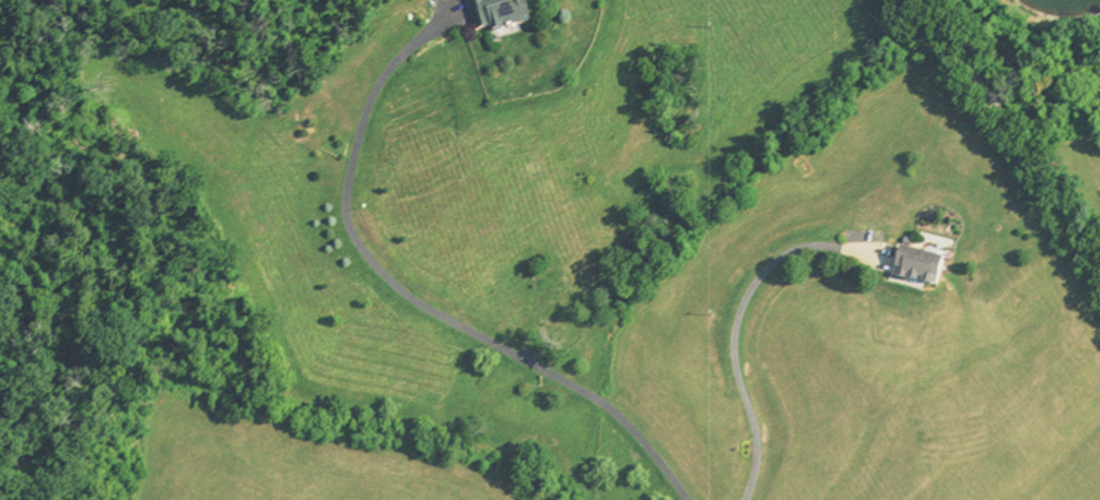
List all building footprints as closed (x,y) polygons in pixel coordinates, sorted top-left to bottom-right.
[(470,37),(520,26),(515,0),(471,0),(462,2),(470,37)] [(931,294),(941,263),(895,249),(886,280),(931,294)]
